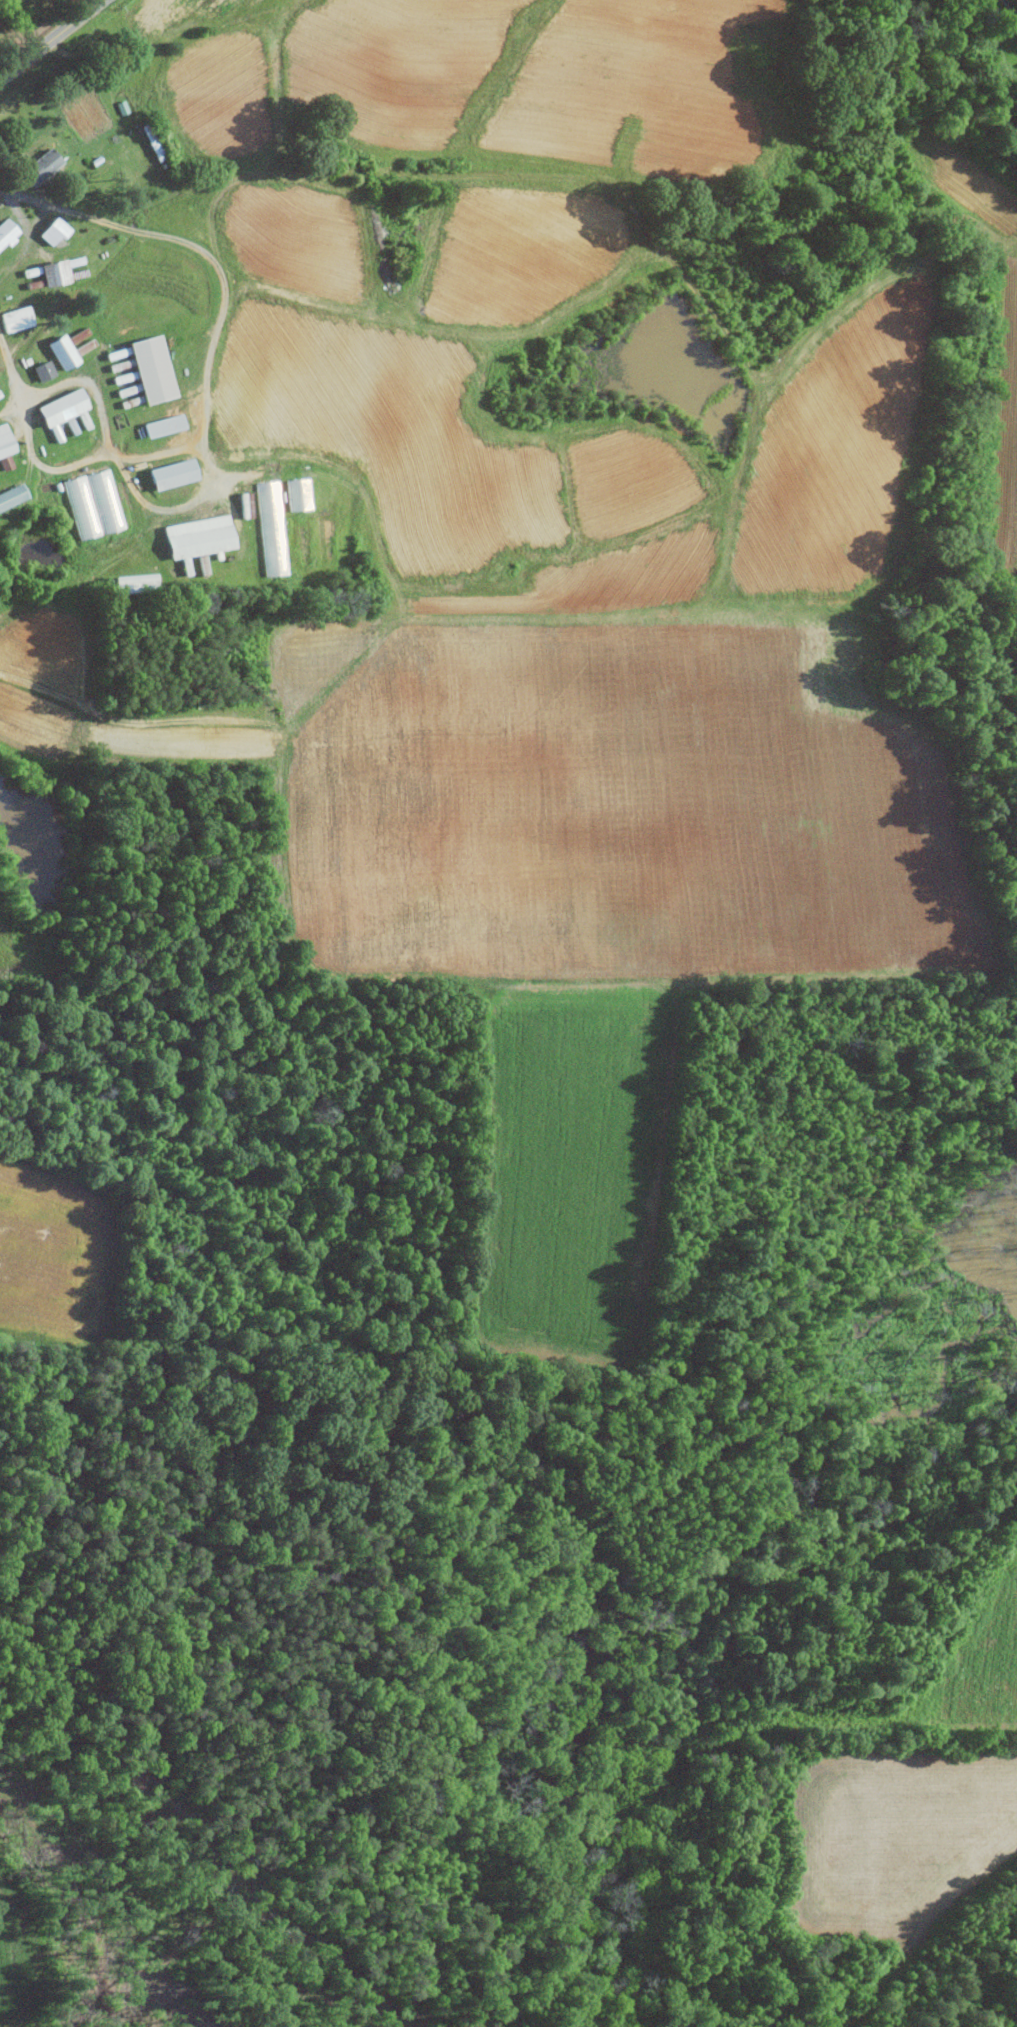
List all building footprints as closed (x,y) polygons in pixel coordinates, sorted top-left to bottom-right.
[(32,187),(60,160),(47,146),(19,172),(32,187)] [(37,234),(51,246),(68,227),(53,215),(37,234)] [(6,217),(0,222),(0,250),(20,232),(6,217)] [(41,284),(67,281),(64,258),(38,262),(41,284)] [(2,331),(31,327),(28,306),(0,310),(0,318),(2,331)] [(66,337),(70,345),(89,333),(85,326),(66,337)] [(46,341),(59,370),(77,362),(64,333),(46,341)] [(173,396),(159,333),(127,341),(142,404),(173,396)] [(55,375),(48,359),(31,366),(38,382),(55,375)] [(34,405),(43,427),(49,425),(55,442),(62,439),(55,422),(79,412),(79,411),(87,408),(78,387),(34,405)] [(145,436),(185,429),(182,414),(143,421),(145,436)] [(14,451),(4,422),(0,424),(0,456),(14,451)] [(147,469),(152,490),(197,479),(191,457),(147,469)] [(257,481),(263,576),(286,574),(280,480),(257,481)] [(27,498),(21,482),(0,491),(0,510),(27,498)] [(163,525),(168,559),(234,548),(228,514),(163,525)]
